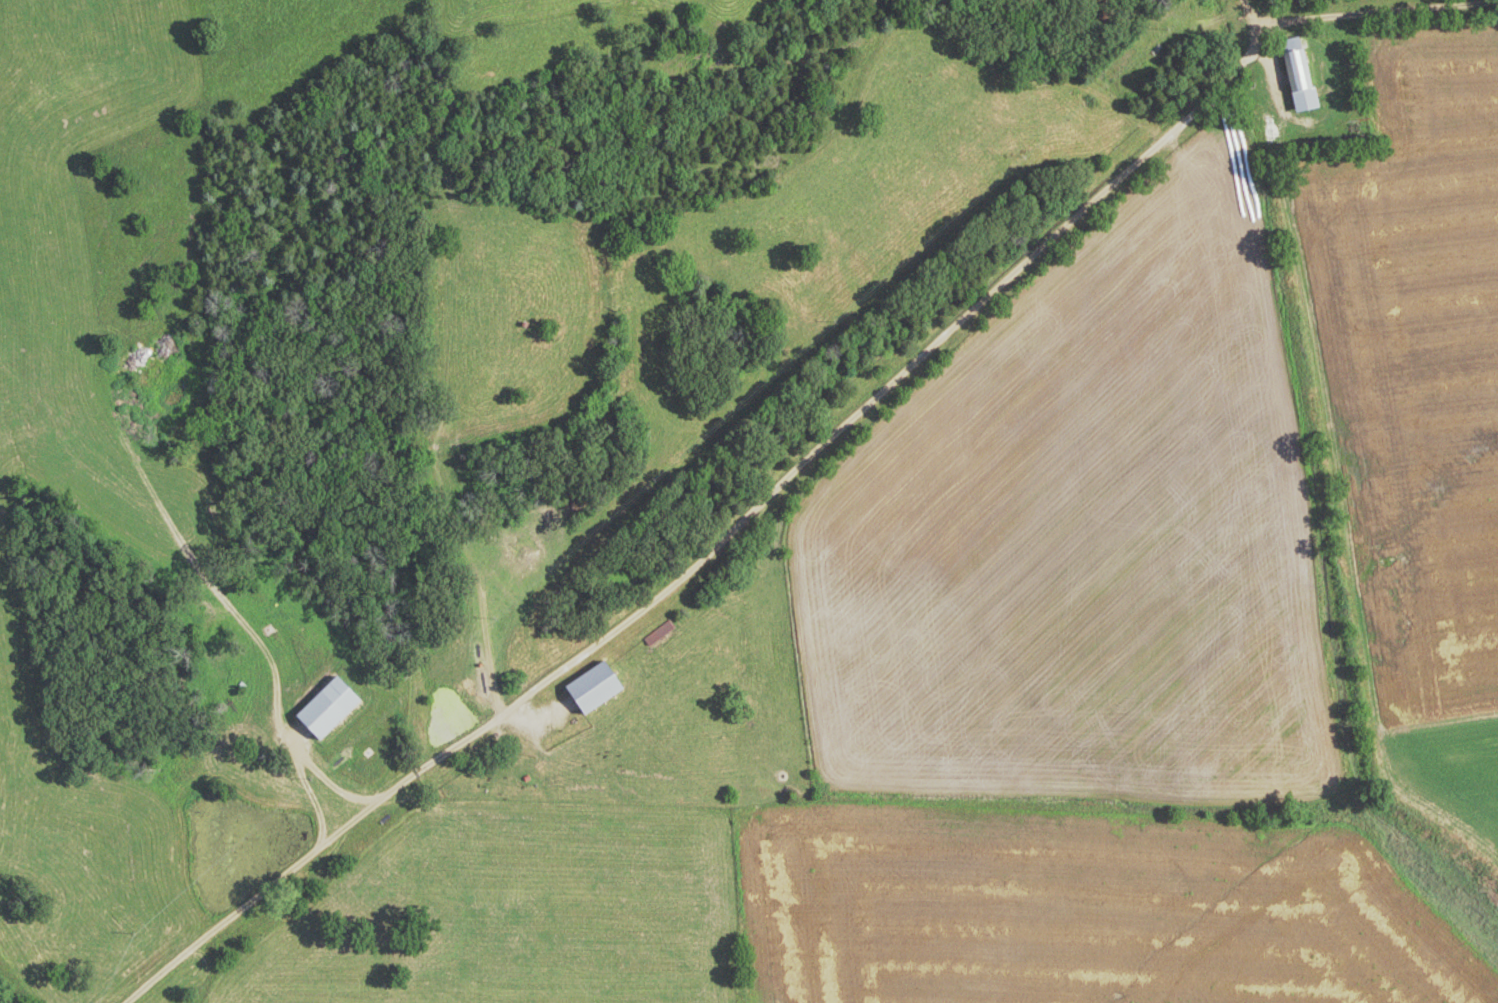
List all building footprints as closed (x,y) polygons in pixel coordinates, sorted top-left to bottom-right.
[(1299,113),(1320,109),(1308,37),(1287,41),(1299,113)] [(678,630),(672,621),(646,641),(653,650),(678,630)] [(589,716),(631,691),(613,661),(571,686),(589,716)] [(326,742),(367,701),(343,676),(301,717),(326,742)]
